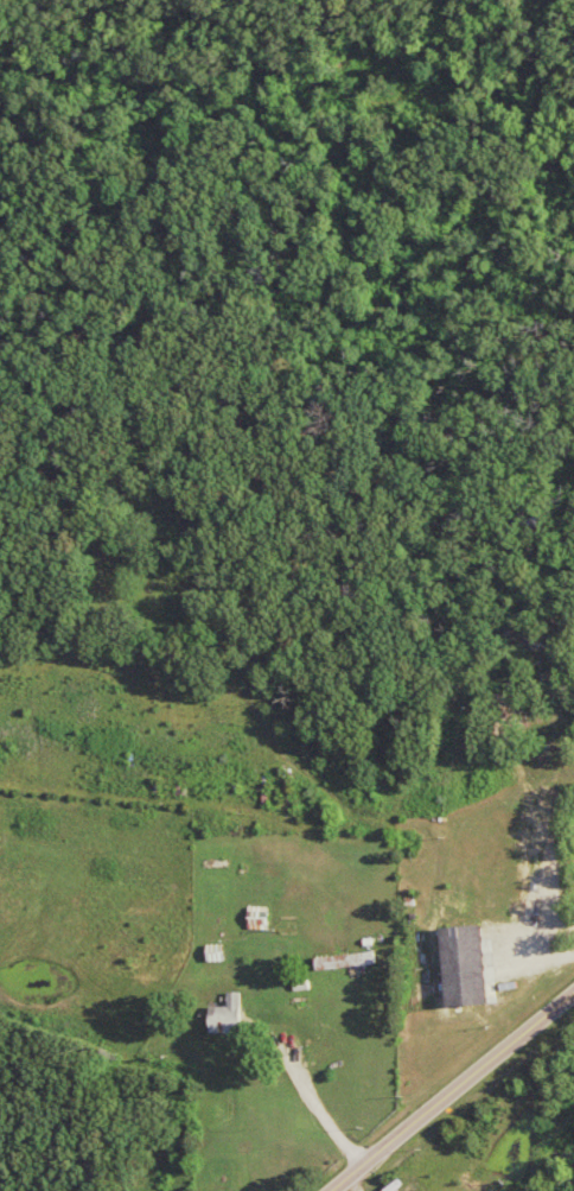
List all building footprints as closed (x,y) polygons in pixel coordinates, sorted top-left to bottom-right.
[(450,927),(454,1005),(495,1004),(492,925),(450,927)] [(248,1032),(247,992),(234,992),(234,1006),(216,1006),(217,1033),(248,1032)]
